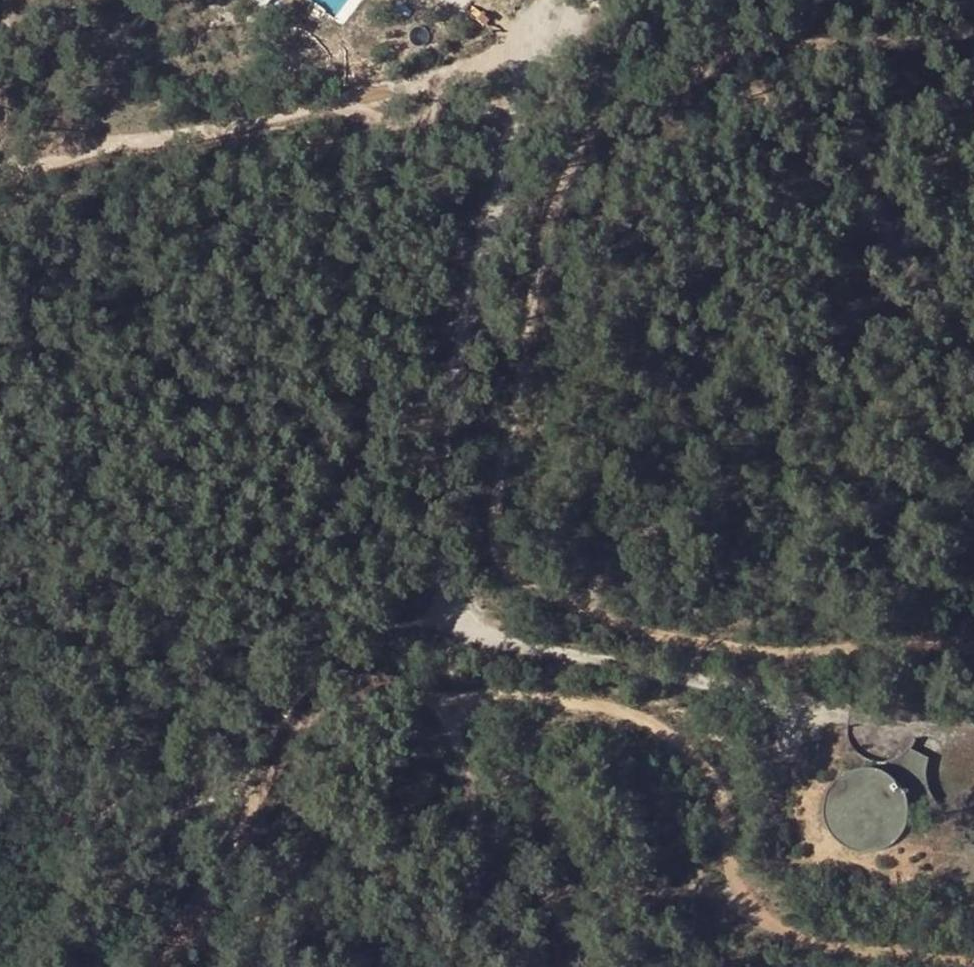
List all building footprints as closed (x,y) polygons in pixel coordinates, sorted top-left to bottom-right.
[(912,807),(908,794),(899,782),(888,774),(875,771),(862,772),(850,776),(839,784),(832,796),(829,808),(830,821),(835,833),(843,843),(855,851),(869,854),(883,852),(896,845),(906,835),(911,822),(912,807)]
